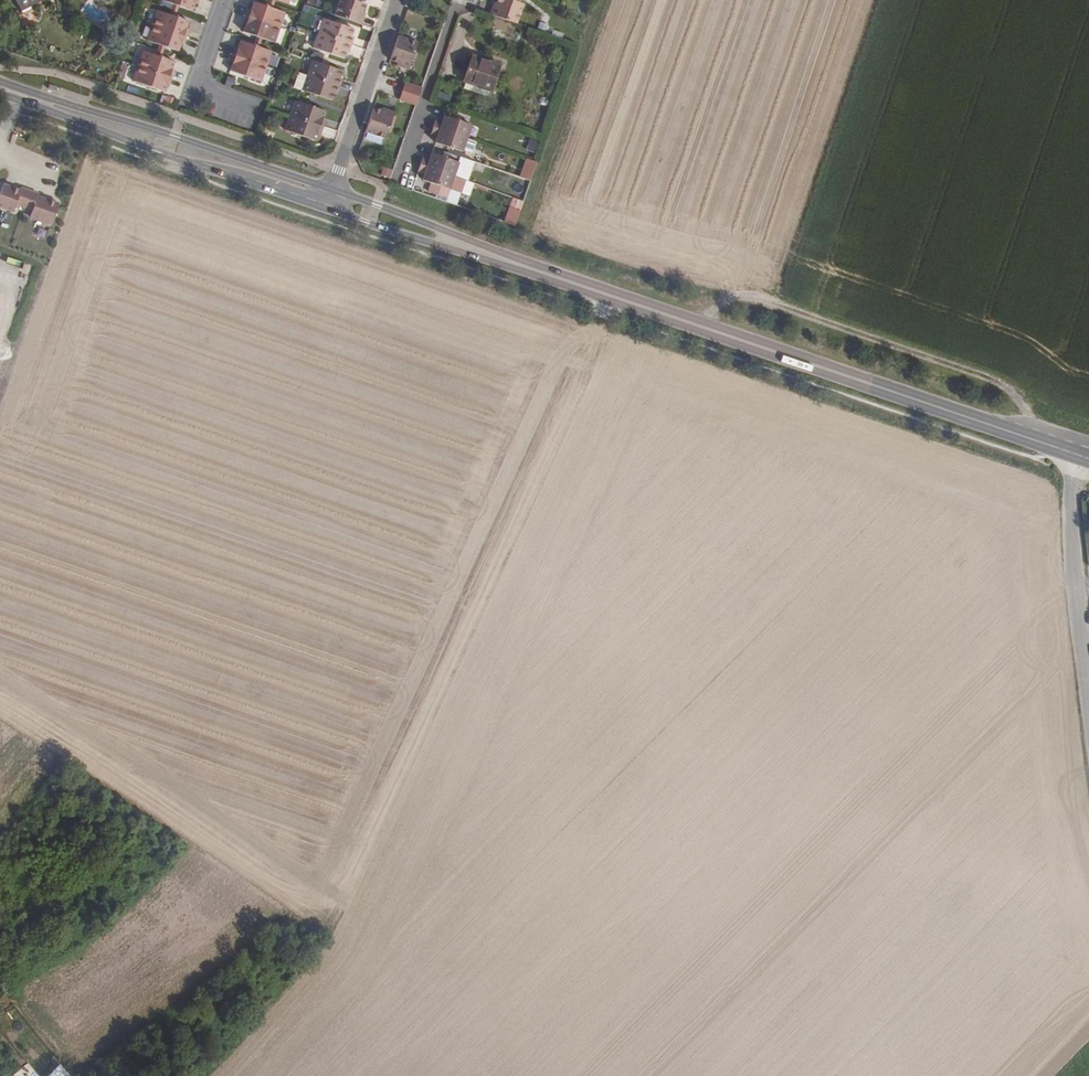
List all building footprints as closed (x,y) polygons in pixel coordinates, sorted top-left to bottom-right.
[(20,10),(41,0),(15,0),(20,10)] [(173,4),(178,6),(192,10),(194,3),(197,4),(199,0),(161,0),(173,4)] [(334,15),(361,24),(364,16),(361,15),(362,11),(365,4),(354,0),(339,0),(334,15)] [(489,14),(516,24),(523,4),(511,0),(497,0),(496,4),(495,7),(492,6),(489,14)] [(248,8),(245,16),(279,28),(285,13),(272,8),(267,6),(253,2),(251,9),(248,8)] [(170,15),(157,10),(152,25),(186,37),(188,29),(186,28),(188,21),(175,16),(170,15)] [(279,28),(245,16),(243,23),(245,24),(243,32),(256,36),(262,38),(275,43),(279,28)] [(323,18),(318,33),(351,45),(354,37),(351,36),(353,29),(323,18)] [(186,37),(152,25),(146,40),(159,45),(165,46),(178,51),(180,44),(183,45),(186,37)] [(318,33),(313,48),(344,58),(346,52),(348,52),(351,45),(318,33)] [(417,42),(398,36),(390,60),(397,63),(401,64),(400,67),(408,69),(417,42)] [(253,45),(240,41),(237,48),(235,47),(232,55),(266,66),(271,51),(258,47),(253,45)] [(138,66),(172,78),(174,70),(172,69),(174,62),(161,57),(156,55),(143,51),(138,66)] [(266,66),(232,55),(230,62),(232,63),(229,71),(261,82),(266,66)] [(471,56),(463,81),(465,82),(489,90),(491,91),(499,65),(471,56)] [(311,60),(306,75),(339,86),(342,79),(340,78),(342,71),(311,60)] [(172,78),(138,66),(132,81),(145,85),(151,87),(164,92),(166,84),(169,85),(172,78)] [(301,90),(306,75),(298,73),(294,88),(301,90)] [(306,75),(301,90),(332,100),(334,94),(337,94),(339,86),(306,75)] [(465,82),(463,89),(487,97),(489,90),(465,82)] [(399,99),(416,105),(422,88),(405,83),(399,99)] [(294,100),(289,115),(323,127),(325,119),(323,118),(325,111),(294,100)] [(373,107),(365,132),(384,139),(394,112),(386,109),(385,111),(381,110),(373,107)] [(289,115),(284,130),(292,133),(297,134),(315,140),(317,134),(320,135),(323,127),(289,115)] [(471,125),(444,115),(442,121),(436,119),(433,126),(466,138),(471,125)] [(466,138),(433,126),(430,134),(437,137),(435,142),(462,151),(463,149),(466,138)] [(274,133),(266,130),(265,136),(272,138),(274,133)] [(476,141),(466,138),(463,149),(472,152),(476,141)] [(529,139),(526,150),(535,153),(539,142),(529,139)] [(458,162),(431,153),(429,159),(423,156),(420,164),(453,175),(454,175),(458,162)] [(458,162),(454,175),(466,179),(473,161),(460,157),(458,162)] [(527,159),(521,177),(531,180),(537,162),(527,159)] [(453,175),(420,164),(417,172),(424,174),(422,180),(431,183),(436,184),(433,193),(446,197),(449,189),(460,193),(465,180),(453,176),(453,175)] [(389,179),(393,169),(383,166),(380,176),(389,179)] [(0,192),(0,208),(13,212),(16,205),(24,208),(29,192),(20,189),(20,191),(2,185),(0,192)] [(29,192),(24,208),(32,210),(30,218),(52,225),(59,204),(37,197),(38,195),(29,192)] [(512,198),(510,206),(521,210),(524,201),(512,198)] [(521,210),(511,207),(506,222),(515,225),(521,210)] [(64,1066),(46,1074),(47,1075),(69,1075),(64,1066)]
